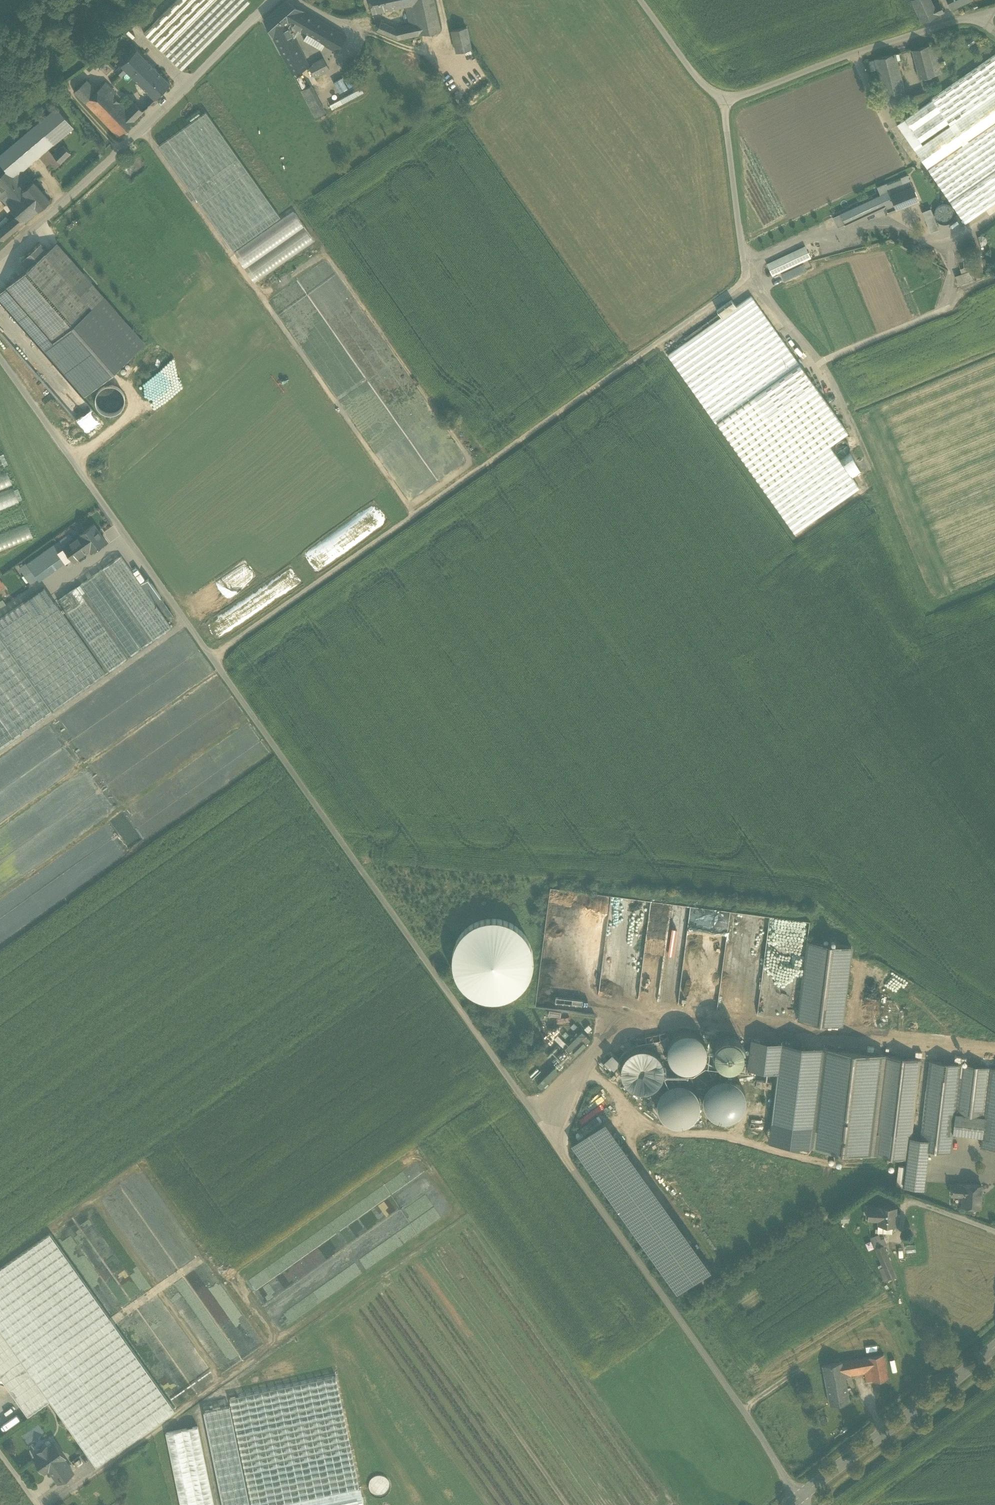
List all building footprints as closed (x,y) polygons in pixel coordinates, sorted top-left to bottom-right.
[(143,33),(163,53),(216,0),(177,0),(143,33)] [(163,53),(182,71),(250,3),(247,0),(216,0),(163,53)] [(372,13),(389,9),(387,0),(369,0),(372,13)] [(389,9),(406,6),(413,4),(412,0),(387,0),(389,9)] [(413,4),(419,34),(440,30),(434,0),(412,0),(413,4)] [(922,22),(938,15),(934,7),(931,0),(912,0),(922,22)] [(952,9),(973,0),(948,0),(952,9)] [(286,2),(265,21),(283,56),(298,48),(292,35),(288,28),(298,9),(286,2)] [(155,7),(146,3),(143,9),(151,14),(155,7)] [(413,4),(406,6),(410,24),(412,36),(419,34),(413,4)] [(941,4),(934,7),(938,15),(944,13),(941,4)] [(330,27),(298,9),(288,28),(292,35),(301,40),(303,35),(306,37),(308,34),(321,42),(330,27)] [(391,25),(381,21),(375,23),(376,30),(387,35),(391,25)] [(410,24),(395,27),(391,25),(387,35),(397,39),(412,36),(410,24)] [(466,26),(451,30),(456,52),(471,49),(466,26)] [(345,35),(330,27),(321,42),(336,50),(345,35)] [(937,44),(928,46),(933,66),(942,64),(937,44)] [(928,46),(912,50),(919,78),(935,75),(933,66),(928,46)] [(298,48),(283,56),(292,73),(307,65),(298,48)] [(155,69),(136,51),(116,71),(121,77),(127,72),(141,86),(149,77),(148,76),(155,69)] [(937,91),(940,95),(956,118),(994,90),(994,52),(937,91)] [(894,54),(875,59),(884,94),(903,89),(894,54)] [(324,59),(308,67),(313,78),(329,70),(324,59)] [(942,64),(933,66),(935,75),(944,72),(942,64)] [(91,65),(86,69),(86,70),(70,83),(74,92),(86,80),(87,82),(91,78),(97,74),(91,65)] [(170,85),(155,69),(148,76),(149,77),(141,86),(155,100),(170,85)] [(86,80),(74,92),(85,103),(96,91),(87,82),(86,80)] [(111,88),(105,82),(102,85),(108,91),(111,88)] [(108,91),(102,85),(96,91),(85,103),(117,137),(135,119),(126,110),(108,91)] [(318,102),(310,87),(302,91),(315,116),(323,111),(318,102)] [(924,88),(908,93),(910,100),(926,95),(924,88)] [(940,95),(933,99),(941,111),(913,130),(913,131),(942,112),(949,123),(921,142),(914,147),(916,150),(923,145),(994,95),(994,90),(956,118),(940,95)] [(923,145),(936,164),(994,123),(994,95),(923,145)] [(933,99),(905,119),(913,130),(941,111),(933,99)] [(143,111),(134,102),(126,110),(135,119),(143,111)] [(37,124),(54,143),(73,127),(56,108),(37,124)] [(942,112),(913,131),(921,142),(949,123),(942,112)] [(280,218),(206,113),(158,146),(233,251),(280,218)] [(913,130),(905,119),(897,124),(914,147),(921,142),(913,131),(913,130)] [(929,169),(951,201),(994,170),(994,123),(936,164),(929,169)] [(37,124),(0,155),(0,162),(7,170),(13,178),(23,169),(54,143),(37,124)] [(923,145),(916,150),(929,169),(936,164),(923,145)] [(63,146),(53,155),(60,162),(70,153),(63,146)] [(33,181),(23,169),(13,178),(23,190),(33,182),(33,181)] [(7,170),(0,176),(0,186),(7,194),(12,200),(7,204),(23,223),(39,209),(23,190),(13,178),(7,170)] [(951,201),(965,223),(994,202),(994,170),(951,201)] [(49,201),(33,182),(23,190),(39,209),(49,201)] [(910,182),(889,190),(889,191),(891,195),(911,186),(910,182)] [(911,186),(891,195),(892,198),(896,208),(917,200),(911,186)] [(889,191),(880,195),(883,202),(892,198),(891,195),(889,191)] [(880,195),(840,214),(842,217),(846,225),(885,206),(883,202),(880,195)] [(930,231),(938,228),(930,207),(922,211),(930,231)] [(293,212),(234,253),(255,283),(314,242),(293,212)] [(0,229),(0,236),(3,240),(16,229),(10,221),(0,229)] [(40,244),(21,260),(28,268),(47,252),(40,244)] [(805,246),(767,264),(772,276),(810,258),(805,246)] [(0,292),(0,297),(45,349),(86,396),(144,346),(103,298),(94,306),(47,252),(28,268),(0,292)] [(969,271),(955,276),(958,285),(972,280),(969,271)] [(847,433),(751,296),(667,355),(715,423),(716,423),(795,533),(859,488),(829,446),(847,433)] [(0,473),(0,493),(13,487),(6,471),(0,473)] [(0,493),(0,513),(20,505),(13,487),(0,493)] [(0,513),(0,534),(28,523),(20,505),(0,513)] [(0,534),(0,555),(35,540),(28,523),(0,534)] [(93,523),(80,533),(81,534),(75,539),(82,550),(88,546),(92,551),(106,541),(93,523)] [(65,545),(74,539),(69,533),(61,538),(65,545)] [(61,538),(39,554),(51,572),(82,550),(75,539),(74,539),(65,545),(61,538)] [(51,572),(39,554),(27,562),(40,580),(51,572)] [(173,627),(122,555),(103,568),(154,641),(173,627)] [(35,578),(26,566),(20,569),(29,582),(35,578)] [(150,643),(99,571),(81,584),(132,656),(150,643)] [(77,586),(58,599),(63,606),(61,608),(63,610),(65,609),(67,611),(86,598),(77,586)] [(0,619),(0,749),(105,675),(44,588),(0,619)] [(57,597),(65,592),(63,588),(54,594),(57,597)] [(128,658),(86,598),(67,611),(109,672),(128,658)] [(690,907),(677,1005),(710,1010),(717,1007),(722,966),(729,963),(730,955),(727,950),(734,951),(739,948),(727,947),(728,941),(723,940),(719,942),(718,942),(714,934),(729,936),(732,935),(727,926),(719,925),(719,928),(712,927),(711,924),(706,927),(706,924),(697,906),(694,906),(690,907)] [(467,927),(461,932),(457,938),(454,944),(452,951),(451,958),(452,965),(453,972),(456,979),(460,985),(465,990),(471,994),(477,997),(484,999),(491,1000),(498,1000),(505,998),(512,995),(518,991),(523,986),(527,981),(530,974),(532,967),(533,960),(532,953),(531,946),(528,940),(524,934),(519,929),(513,925),(507,921),(500,919),(493,919),(486,919),(479,921),(472,924),(467,927)] [(850,946),(808,941),(798,1020),(840,1026),(850,946)] [(582,1031),(564,1048),(569,1052),(586,1035),(582,1031)] [(707,1056),(707,1052),(706,1048),(705,1044),(703,1041),(701,1038),(698,1035),(694,1034),(691,1032),(687,1032),(683,1032),(679,1034),(676,1036),(673,1038),(670,1041),(668,1045),(667,1048),(667,1052),(667,1056),(669,1060),(670,1063),(673,1066),(676,1069),(679,1070),(683,1072),(687,1072),(691,1071),(695,1070),(698,1068),(701,1066),(704,1063),(705,1059),(707,1056)] [(586,1035),(569,1052),(573,1057),(590,1039),(586,1035)] [(742,1057),(744,1052),(742,1046),(739,1041),(734,1038),(729,1037),(723,1038),(718,1041),(715,1046),(714,1052),(715,1058),(718,1062),(723,1065),(729,1067),(735,1065),(739,1062),(742,1057)] [(782,1043),(750,1039),(747,1069),(777,1073),(778,1073),(782,1043)] [(822,1048),(782,1043),(778,1073),(777,1073),(771,1123),(809,1127),(813,1127),(822,1048)] [(566,1054),(557,1045),(551,1052),(555,1056),(553,1058),(559,1063),(566,1054)] [(663,1073),(663,1068),(662,1063),(660,1058),(657,1054),(653,1051),(649,1049),(644,1048),(639,1048),(634,1050),(629,1052),(626,1055),(623,1059),(621,1064),(620,1069),(621,1074),(622,1079),(625,1083),(629,1087),(633,1089),(638,1091),(643,1091),(648,1091),(652,1089),(656,1086),(660,1082),(662,1078),(663,1073)] [(885,1055),(822,1048),(813,1127),(809,1127),(807,1147),(874,1155),(885,1055)] [(921,1059),(885,1055),(874,1155),(906,1159),(909,1137),(912,1137),(921,1059)] [(607,1059),(603,1063),(610,1070),(614,1066),(607,1059)] [(960,1063),(929,1060),(920,1138),(928,1139),(927,1150),(928,1150),(950,1153),(952,1133),(955,1113),(960,1063)] [(990,1067),(960,1063),(955,1113),(984,1117),(990,1067)] [(554,1067),(537,1084),(541,1088),(558,1071),(554,1067)] [(990,1067),(984,1117),(982,1137),(981,1147),(994,1148),(994,1067),(990,1067)] [(746,1103),(746,1098),(745,1093),(742,1089),(739,1085),(735,1082),(731,1079),(726,1078),(721,1079),(716,1080),(712,1082),(708,1086),(705,1090),(703,1094),(702,1099),(703,1104),(705,1109),(707,1113),(711,1117),(715,1120),(720,1121),(725,1122),(730,1121),(734,1119),(739,1116),(742,1112),(744,1108),(746,1103)] [(699,1108),(700,1102),(699,1098),(696,1093),(693,1089),(689,1086),(685,1084),(680,1083),(675,1083),(670,1084),(666,1087),(662,1090),(659,1094),(657,1099),(656,1104),(657,1109),(659,1114),(661,1118),(665,1121),(669,1124),(674,1126),(679,1126),(684,1125),(688,1123),(693,1121),(696,1117),(698,1112),(699,1108)] [(984,1117),(955,1113),(952,1133),(982,1137),(984,1117)] [(571,1145),(676,1293),(710,1268),(605,1120),(571,1145)] [(920,1138),(912,1137),(909,1137),(906,1159),(903,1187),(924,1190),(928,1150),(927,1150),(928,1139),(920,1138)] [(981,1185),(964,1184),(963,1185),(952,1184),(951,1195),(963,1195),(962,1206),(980,1207),(981,1185)] [(879,1206),(869,1205),(868,1219),(876,1219),(876,1226),(878,1227),(878,1224),(877,1224),(879,1206)] [(896,1207),(879,1206),(877,1224),(878,1224),(893,1225),(897,1226),(897,1218),(895,1218),(896,1207)] [(893,1225),(878,1224),(878,1227),(878,1233),(892,1234),(893,1225)] [(50,1233),(0,1268),(0,1376),(28,1415),(49,1400),(96,1466),(175,1410),(50,1233)] [(879,1234),(871,1237),(873,1243),(881,1239),(879,1234)] [(881,1239),(873,1243),(875,1248),(884,1244),(884,1246),(887,1245),(884,1238),(881,1239)] [(875,1248),(874,1248),(887,1279),(896,1275),(884,1246),(884,1244),(875,1248)] [(884,1354),(868,1356),(871,1371),(872,1381),(888,1378),(884,1354)] [(868,1356),(822,1364),(826,1387),(846,1384),(845,1375),(864,1372),(871,1371),(868,1356)] [(229,1398),(252,1504),(282,1504),(359,1489),(336,1376),(229,1398)] [(846,1384),(826,1387),(829,1405),(849,1401),(846,1384)] [(229,1403),(203,1408),(215,1463),(240,1457),(229,1403)] [(196,1412),(188,1414),(206,1504),(215,1504),(196,1412)] [(187,1419),(171,1426),(187,1504),(204,1504),(187,1419)] [(65,1457),(55,1443),(48,1447),(46,1445),(39,1450),(40,1453),(34,1458),(44,1472),(49,1468),(59,1482),(73,1472),(63,1458),(65,1457)] [(215,1463),(223,1504),(249,1504),(240,1457),(215,1463)] [(369,1481),(368,1484),(368,1488),(369,1491),(371,1494),(374,1496),(377,1497),(381,1497),(384,1496),(387,1493),(389,1490),(390,1487),(389,1483),(388,1480),(385,1477),(382,1476),(378,1475),(375,1476),(372,1478),(369,1481)] [(282,1504),(363,1504),(360,1489),(359,1489),(282,1504)]
